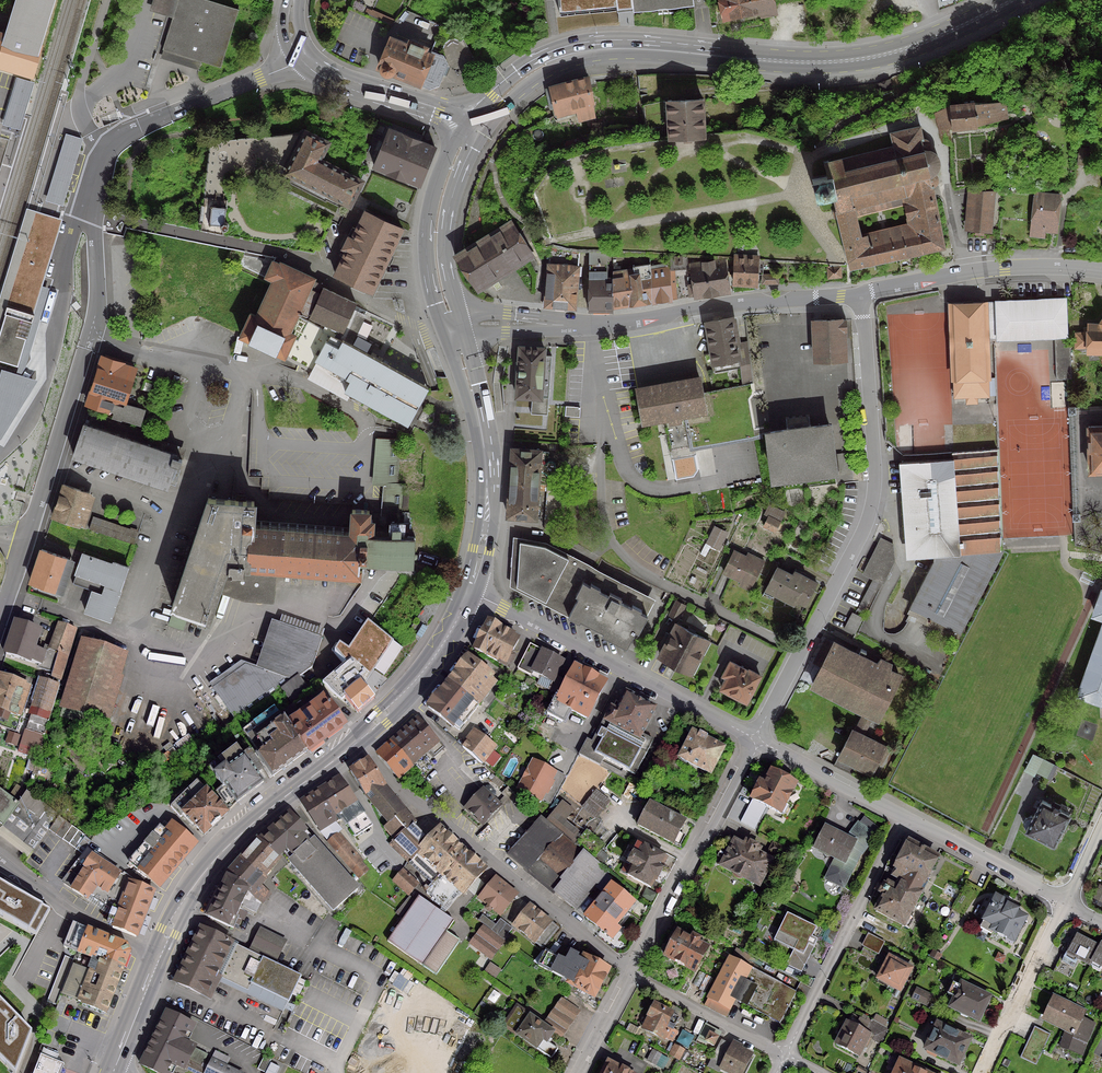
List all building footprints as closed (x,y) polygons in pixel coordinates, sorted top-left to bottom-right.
[(52,0),(13,0),(3,35),(0,34),(0,68),(31,77),(40,45),(39,45),(52,0)] [(219,68),(237,10),(206,0),(176,0),(161,50),(219,68)] [(561,15),(692,4),(692,0),(560,0),(561,15)] [(721,20),(772,10),(770,0),(717,0),(721,20)] [(389,42),(390,43),(379,69),(381,73),(384,76),(395,75),(428,89),(436,86),(441,74),(445,76),(448,68),(444,67),(445,65),(441,57),(409,43),(407,47),(393,42),(393,41),(390,40),(389,42)] [(593,117),(586,77),(549,87),(554,112),(555,112),(556,117),(575,112),(577,121),(592,117),(592,118),(593,117)] [(876,84),(881,96),(891,91),(887,80),(876,84)] [(697,100),(670,102),(670,101),(666,101),(666,105),(668,139),(702,137),(700,103),(701,103),(701,99),(697,100)] [(937,131),(976,125),(1006,119),(1004,102),(973,104),(948,106),(933,114),(937,131)] [(827,176),(810,179),(815,201),(832,197),(835,210),(930,187),(934,186),(936,183),(936,180),(935,178),(934,176),(932,175),(935,172),(937,169),(938,165),(938,161),(936,158),(934,154),(930,152),(926,151),(927,150),(928,148),(928,144),(927,142),(925,141),(923,140),(921,140),(919,127),(890,134),(893,146),(827,162),(826,160),(821,161),(822,167),(825,166),(827,176)] [(433,147),(388,129),(372,167),(404,180),(418,185),(433,147)] [(1010,135),(1004,130),(998,136),(1003,141),(1010,135)] [(339,200),(348,205),(359,181),(317,160),(326,143),(305,133),(285,173),(339,200)] [(532,149),(538,160),(549,154),(543,143),(532,149)] [(1087,149),(1078,148),(1077,164),(1085,165),(1087,149)] [(836,217),(844,247),(843,247),(843,250),(887,240),(918,232),(912,202),(932,198),(930,187),(835,210),(837,217),(836,217)] [(971,190),(968,230),(988,232),(991,192),(971,190)] [(1058,197),(1035,195),(1031,227),(1052,230),(1055,198),(1058,198),(1058,197)] [(918,232),(922,252),(942,247),(932,198),(912,202),(918,232)] [(208,225),(209,224),(219,225),(219,227),(221,229),(223,230),(226,228),(226,225),(224,223),(222,222),(224,209),(225,208),(224,207),(223,208),(211,206),(210,206),(209,206),(209,207),(208,223),(207,224),(208,225)] [(3,312),(6,313),(8,306),(9,306),(14,291),(30,296),(25,311),(35,314),(42,286),(63,220),(27,208),(0,296),(0,322),(3,312)] [(345,253),(333,278),(373,297),(405,230),(364,211),(351,238),(348,236),(341,251),(345,253)] [(511,221),(456,255),(477,289),(531,255),(511,221)] [(922,252),(918,232),(887,240),(890,258),(897,257),(898,257),(919,252),(922,252)] [(845,250),(847,256),(849,267),(884,259),(890,258),(887,240),(843,250),(843,251),(845,250)] [(548,247),(543,305),(573,308),(576,267),(578,251),(565,250),(551,247),(548,247)] [(611,310),(611,305),(612,279),(611,279),(611,254),(590,253),(587,308),(586,308),(586,311),(589,311),(589,310),(611,310)] [(668,255),(668,270),(686,268),(685,257),(668,255)] [(733,257),(731,282),(756,284),(757,259),(733,257)] [(318,278),(281,260),(280,264),(273,260),(264,279),(271,283),(255,317),(250,314),(238,339),(249,344),(248,346),(276,359),(277,357),(286,361),(288,356),(297,337),(291,335),(299,317),(318,278)] [(694,294),(694,295),(726,291),(722,261),(690,265),(693,284),(686,285),(688,295),(694,294)] [(631,266),(632,269),(633,302),(648,299),(648,301),(649,301),(650,273),(649,266),(648,264),(631,266)] [(650,273),(649,301),(669,299),(668,270),(655,273),(654,265),(649,266),(650,273)] [(827,278),(828,278),(839,277),(838,266),(826,265),(827,278)] [(611,305),(633,302),(632,269),(620,271),(618,278),(612,279),(611,305)] [(688,296),(688,295),(686,285),(675,286),(676,298),(688,296)] [(27,364),(50,289),(42,286),(35,314),(33,321),(32,321),(19,365),(17,372),(16,374),(2,370),(0,375),(0,440),(1,440),(38,381),(21,376),(27,364)] [(357,305),(323,288),(309,320),(325,327),(323,330),(322,332),(334,339),(337,332),(344,335),(354,310),(357,305)] [(30,296),(14,291),(9,306),(8,306),(6,313),(3,312),(0,322),(0,329),(2,330),(0,336),(0,360),(19,365),(32,321),(33,321),(35,314),(25,311),(30,296)] [(1066,379),(1070,379),(1068,334),(1065,334),(1063,299),(949,304),(952,379),(953,397),(993,396),(993,378),(987,378),(986,339),(1053,336),(1054,380),(1066,379)] [(366,315),(354,310),(344,335),(341,342),(352,348),(366,315)] [(323,330),(299,317),(291,335),(297,337),(288,356),(312,370),(315,363),(347,380),(346,381),(350,383),(344,394),(350,397),(408,428),(429,391),(352,348),(341,342),(334,339),(322,332),(323,330)] [(1101,317),(1099,322),(1100,326),(1089,326),(1089,325),(1086,325),(1086,329),(1082,328),(1082,334),(1075,334),(1075,347),(1075,352),(1087,352),(1087,351),(1101,351),(1101,317)] [(730,318),(705,323),(714,372),(738,367),(730,318)] [(845,320),(813,321),(814,360),(843,359),(842,331),(845,331),(845,320)] [(521,347),(518,347),(515,397),(536,398),(539,398),(547,398),(550,357),(542,356),(542,349),(521,347)] [(120,365),(120,364),(101,357),(86,403),(106,410),(106,409),(113,411),(111,416),(120,419),(120,418),(139,424),(143,411),(122,404),(133,369),(120,365)] [(348,401),(350,397),(344,394),(350,383),(346,381),(347,380),(315,363),(312,370),(307,379),(348,401)] [(650,387),(636,389),(641,422),(666,417),(666,421),(664,421),(671,459),(693,455),(692,447),(757,435),(751,384),(701,393),(698,378),(684,381),(684,384),(650,390),(650,387)] [(1056,390),(1057,406),(1068,406),(1067,389),(1056,390)] [(564,446),(578,447),(579,405),(564,405),(564,446)] [(1074,407),(1066,407),(1067,415),(1068,415),(1072,514),(1071,514),(1071,521),(1079,521),(1074,415),(1101,413),(1101,407),(1074,408),(1074,407)] [(83,424),(72,456),(165,487),(172,465),(178,467),(180,459),(175,457),(175,456),(83,424)] [(772,479),(833,471),(827,425),(809,427),(809,426),(785,429),(785,430),(766,432),(772,479)] [(1087,427),(1088,471),(1101,471),(1101,426),(1087,427)] [(401,440),(376,439),(373,486),(383,486),(379,541),(405,541),(406,525),(401,525),(403,484),(398,484),(401,440)] [(511,449),(509,482),(536,484),(545,485),(546,475),(550,476),(553,473),(554,464),(551,461),(547,460),(547,452),(538,452),(538,451),(511,449)] [(951,459),(900,461),(907,556),(935,554),(935,561),(910,607),(957,631),(999,549),(995,449),(950,453),(951,459)] [(509,482),(506,516),(534,518),(534,508),(538,508),(539,497),(535,496),(536,484),(509,482)] [(548,485),(547,485),(544,532),(561,536),(562,486),(559,486),(560,482),(548,482),(548,485)] [(88,494),(62,485),(51,516),(77,525),(82,526),(84,523),(78,521),(88,494)] [(208,498),(169,616),(209,629),(221,595),(226,581),(244,581),(244,575),(250,576),(250,575),(276,577),(362,583),(363,568),(414,572),(416,542),(405,541),(379,541),(375,541),(376,523),(372,522),(372,516),(350,514),(349,537),(255,529),(258,502),(208,498)] [(765,512),(768,514),(762,526),(773,532),(778,522),(777,522),(781,515),(767,507),(765,512)] [(90,517),(86,529),(131,544),(135,532),(90,517)] [(713,528),(706,542),(717,548),(724,533),(713,528)] [(518,541),(515,586),(525,591),(627,644),(634,630),(643,598),(544,546),(518,541)] [(878,543),(869,561),(862,574),(881,584),(892,561),(892,550),(878,543)] [(60,592),(71,560),(40,550),(29,581),(60,592)] [(747,559),(732,552),(722,572),(750,586),(762,562),(749,555),(747,559)] [(112,565),(81,554),(75,573),(97,580),(96,582),(118,590),(126,567),(113,562),(112,565)] [(792,572),(790,575),(776,567),(764,589),(793,604),(796,597),(805,602),(815,584),(792,572)] [(273,605),(276,577),(250,575),(250,576),(244,575),(244,581),(226,581),(221,595),(244,602),(273,605)] [(119,590),(118,590),(96,582),(93,591),(91,590),(83,612),(108,621),(119,590)] [(1093,613),(1101,617),(1101,589),(1093,613)] [(683,606),(675,601),(668,615),(676,619),(683,606)] [(851,613),(842,628),(853,634),(861,618),(851,613)] [(333,650),(347,660),(352,656),(371,673),(394,639),(368,617),(348,646),(340,639),(333,650)] [(323,636),(271,618),(257,665),(257,666),(291,678),(298,673),(300,675),(312,666),(323,636)] [(512,636),(486,623),(472,650),(497,662),(497,663),(507,668),(513,656),(510,654),(517,640),(511,637),(512,636)] [(701,653),(699,652),(705,640),(675,624),(669,635),(664,633),(659,643),(664,645),(658,656),(689,672),(695,660),(697,661),(701,653)] [(32,650),(38,633),(14,625),(4,655),(28,663),(28,662),(38,666),(43,653),(32,650)] [(50,650),(45,648),(43,653),(38,666),(38,668),(51,672),(49,678),(59,681),(66,657),(67,657),(75,631),(59,625),(50,650)] [(421,626),(415,636),(419,638),(425,628),(421,626)] [(1087,697),(1101,702),(1101,626),(1078,694),(1087,697)] [(396,641),(390,653),(398,657),(404,645),(396,641)] [(833,643),(832,643),(811,684),(877,718),(898,676),(887,671),(889,664),(879,659),(875,664),(833,643)] [(60,717),(99,729),(122,657),(82,645),(60,717)] [(554,677),(561,662),(528,645),(516,669),(529,676),(530,674),(538,678),(535,684),(551,692),(560,680),(554,677)] [(466,651),(467,649),(464,647),(458,657),(461,659),(466,651)] [(371,673),(352,656),(347,660),(323,680),(342,697),(345,694),(358,710),(375,694),(366,681),(371,673)] [(456,671),(446,683),(476,707),(476,706),(495,683),(490,679),(491,678),(466,658),(455,671),(456,671)] [(257,666),(257,665),(241,659),(209,682),(235,718),(279,687),(291,678),(257,666)] [(725,677),(720,688),(727,692),(728,696),(733,698),(737,697),(745,701),(758,676),(748,670),(747,671),(729,662),(722,676),(725,677)] [(588,714),(604,684),(574,668),(566,683),(560,680),(551,692),(559,696),(558,698),(555,697),(546,714),(560,722),(569,705),(588,714)] [(300,675),(298,673),(291,678),(279,687),(291,703),(310,689),(300,675)] [(14,731),(29,688),(0,678),(0,727),(14,731)] [(41,681),(35,697),(24,730),(42,736),(59,687),(41,681)] [(451,728),(452,727),(457,731),(476,707),(446,683),(426,707),(451,728)] [(295,726),(292,728),(309,751),(348,721),(331,697),(329,699),(324,690),(288,717),(295,726)] [(625,695),(616,713),(610,710),(592,745),(585,741),(577,755),(598,766),(599,766),(598,765),(601,758),(633,775),(651,741),(640,735),(653,710),(625,695)] [(275,705),(242,728),(258,749),(255,751),(273,776),(309,751),(292,728),(295,726),(288,717),(284,712),(281,714),(275,705)] [(418,720),(391,744),(409,764),(427,749),(433,756),(442,748),(418,720)] [(552,733),(539,726),(532,741),(544,747),(552,733)] [(883,757),(887,749),(850,730),(837,756),(838,756),(833,766),(850,775),(855,765),(870,773),(879,755),(883,757)] [(473,732),(461,748),(480,764),(492,747),(473,732)] [(704,740),(706,737),(698,733),(697,736),(691,734),(679,758),(709,774),(722,749),(704,740)] [(409,764),(391,744),(376,756),(399,781),(407,774),(405,772),(411,766),(409,764)] [(235,804),(236,803),(262,784),(250,769),(257,763),(247,750),(240,756),(235,749),(207,769),(214,778),(221,787),(235,803),(235,804)] [(1032,775),(1034,771),(1048,778),(1055,766),(1041,758),(1040,759),(1032,755),(1023,771),(1032,775)] [(519,790),(547,803),(562,772),(534,758),(519,790)] [(382,784),(368,761),(349,772),(366,799),(387,824),(403,811),(381,785),(382,784)] [(763,786),(759,784),(751,800),(782,816),(787,807),(784,805),(794,785),(770,773),(763,786)] [(371,826),(339,778),(318,792),(337,822),(340,820),(344,825),(346,824),(354,837),(371,826)] [(225,813),(196,782),(169,807),(179,818),(182,814),(202,835),(226,813),(225,813)] [(221,787),(215,792),(228,810),(235,803),(221,787)] [(483,793),(481,791),(465,808),(482,824),(486,820),(487,820),(487,819),(493,812),(494,813),(494,812),(494,811),(498,807),(488,798),(491,798),(493,796),(493,793),(488,788),(485,788),(483,790),(483,793)] [(511,792),(506,788),(501,794),(505,798),(511,792)] [(17,804),(0,792),(0,829),(1,828),(32,850),(57,816),(25,793),(17,804)] [(337,822),(318,792),(300,803),(319,832),(333,823),(333,824),(337,822)] [(586,802),(599,813),(607,803),(594,792),(586,802)] [(1041,800),(1032,817),(1030,816),(1024,817),(1021,823),(1023,828),(1025,829),(1024,830),(1052,845),(1068,815),(1057,809),(1059,806),(1053,803),(1052,806),(1041,800)] [(683,824),(684,822),(683,822),(682,822),(672,817),(672,816),(671,815),(671,816),(661,810),(659,809),(659,810),(649,804),(647,803),(647,805),(637,825),(637,824),(636,826),(637,827),(638,826),(648,832),(647,832),(649,833),(649,832),(659,838),(661,839),(661,838),(671,844),(672,845),(673,844),(673,843),(683,824)] [(403,811),(387,824),(385,826),(396,839),(389,845),(414,824),(403,811)] [(260,842),(277,857),(279,854),(282,852),(290,861),(288,862),(302,878),(303,879),(309,886),(310,887),(316,894),(317,895),(324,902),(323,902),(325,904),(325,903),(332,911),(356,890),(349,882),(348,881),(341,874),(342,874),(341,873),(340,873),(334,866),(333,864),(333,865),(327,858),(327,857),(326,856),(326,857),(312,841),(288,814),(265,834),(266,835),(263,839),(260,842)] [(546,823),(584,854),(592,860),(602,848),(583,832),(578,837),(551,815),(545,822),(546,823)] [(553,894),(553,893),(584,854),(546,823),(545,822),(539,817),(533,824),(532,823),(531,824),(532,825),(525,833),(524,831),(523,833),(524,834),(521,837),(521,836),(520,837),(520,838),(517,842),(517,841),(516,842),(516,843),(514,845),(512,848),(511,847),(510,848),(511,849),(505,855),(553,894)] [(871,836),(876,829),(862,818),(857,825),(857,824),(850,833),(852,834),(848,840),(846,839),(845,839),(823,828),(813,849),(834,859),(825,879),(842,888),(859,854),(860,854),(873,837),(871,836)] [(432,884),(460,850),(438,829),(426,842),(411,827),(414,824),(389,845),(408,863),(432,884)] [(128,863),(129,864),(157,887),(193,844),(173,827),(151,853),(146,849),(141,855),(146,859),(144,861),(135,854),(133,857),(128,863)] [(85,837),(72,828),(63,841),(75,850),(85,837)] [(360,863),(335,835),(326,842),(357,879),(366,872),(359,864),(360,863)] [(257,839),(226,875),(253,899),(260,903),(268,894),(259,886),(265,879),(263,878),(269,871),(267,869),(277,857),(260,842),(257,839)] [(715,858),(719,860),(716,865),(731,873),(733,876),(735,879),(738,879),(741,879),(752,884),(759,870),(765,873),(771,862),(757,854),(759,850),(745,842),(742,846),(733,842),(728,851),(721,847),(715,858)] [(126,867),(129,864),(128,863),(133,857),(117,843),(109,853),(126,867)] [(772,843),(767,851),(780,858),(785,850),(772,843)] [(924,879),(935,858),(910,845),(910,844),(908,844),(907,846),(908,846),(893,874),(903,879),(896,893),(883,886),(879,894),(880,895),(880,894),(883,896),(875,910),(874,910),(874,912),(875,912),(900,925),(900,926),(902,927),(902,926),(907,929),(912,919),(907,916),(919,894),(921,894),(922,893),(921,892),(927,881),(924,879)] [(661,868),(660,867),(664,860),(636,845),(631,855),(633,856),(628,865),(631,867),(626,876),(649,888),(653,880),(655,881),(661,868)] [(131,880),(122,874),(120,875),(107,866),(109,864),(85,847),(75,862),(84,868),(70,890),(85,900),(94,886),(116,900),(112,909),(117,911),(111,928),(134,937),(152,891),(129,882),(131,880)] [(462,895),(484,870),(460,850),(432,884),(426,890),(424,888),(422,890),(424,892),(425,892),(442,907),(456,890),(462,895)] [(584,854),(553,893),(573,909),(593,885),(594,885),(601,876),(600,876),(604,871),(592,860),(584,854)] [(408,876),(407,877),(400,871),(392,880),(405,892),(404,894),(407,897),(412,891),(409,889),(414,884),(408,878),(408,877),(408,876)] [(240,906),(255,913),(260,903),(253,899),(226,875),(225,878),(224,878),(206,916),(207,916),(207,917),(231,929),(232,927),(236,929),(240,920),(236,918),(235,917),(240,906)] [(607,881),(601,876),(594,885),(600,890),(607,881)] [(0,877),(0,911),(36,932),(50,907),(42,902),(43,901),(0,877)] [(499,915),(514,896),(494,879),(479,899),(499,915)] [(632,903),(610,885),(584,918),(602,933),(602,934),(604,936),(605,935),(610,939),(618,930),(613,926),(632,903)] [(1098,886),(1093,897),(1101,901),(1101,900),(1101,888),(1098,886)] [(386,942),(434,976),(458,942),(445,932),(452,922),(417,897),(386,942)] [(1008,908),(1009,906),(995,898),(979,929),(989,935),(991,932),(1012,943),(1024,919),(1015,914),(1016,912),(1008,908)] [(528,907),(513,926),(541,948),(556,929),(528,907)] [(476,921),(482,925),(495,936),(505,924),(498,919),(493,925),(481,915),(476,921)] [(815,929),(788,917),(776,942),(796,951),(789,965),(802,971),(816,940),(811,938),(815,929)] [(1029,928),(1035,931),(1038,925),(1032,922),(1029,928)] [(505,924),(495,936),(502,940),(507,944),(511,939),(506,935),(511,928),(505,924)] [(70,925),(62,947),(92,958),(93,956),(122,968),(128,952),(125,946),(75,926),(75,927),(70,925)] [(487,945),(480,953),(489,960),(502,942),(482,927),(475,936),(487,945)] [(248,952),(201,929),(175,983),(209,1000),(223,972),(287,1003),(300,977),(290,972),(273,964),(248,952)] [(259,930),(248,952),(273,964),(284,942),(259,930)] [(692,935),(690,940),(677,933),(670,946),(669,946),(666,947),(663,951),(665,954),(665,955),(664,957),(693,973),(706,949),(697,944),(699,939),(692,935)] [(868,935),(862,947),(875,954),(882,942),(868,935)] [(1072,968),(1077,959),(1089,966),(1099,945),(1097,948),(1075,937),(1066,953),(1065,953),(1060,962),(1072,968)] [(1099,945),(1089,966),(1091,969),(1098,972),(1101,967),(1101,968),(1101,946),(1099,945)] [(60,969),(51,992),(59,995),(72,964),(64,961),(67,953),(55,949),(49,965),(60,969)] [(931,952),(928,957),(936,961),(939,956),(931,952)] [(571,966),(564,963),(544,953),(537,966),(561,978),(559,981),(562,983),(564,980),(571,966)] [(569,953),(564,963),(571,966),(564,980),(568,982),(566,984),(593,998),(607,970),(581,957),(579,962),(575,959),(576,957),(569,953)] [(84,1005),(104,1013),(122,968),(93,956),(92,958),(88,968),(94,971),(81,1004),(84,1005)] [(707,997),(703,1006),(724,1017),(729,1008),(728,1008),(732,1000),(733,1001),(733,1000),(778,1024),(795,992),(730,958),(729,961),(727,960),(726,962),(722,970),(722,969),(721,971),(721,972),(718,979),(717,979),(716,980),(717,981),(713,988),(712,988),(711,989),(712,990),(708,997),(707,997)] [(909,969),(888,958),(879,975),(889,980),(887,985),(899,990),(909,969)] [(492,981),(499,971),(488,963),(481,973),(492,981)] [(690,985),(704,992),(711,978),(697,971),(690,985)] [(967,1017),(976,1021),(987,998),(960,985),(959,988),(952,984),(946,995),(954,999),(949,1008),(959,1013),(959,1015),(965,1018),(967,1017)] [(915,990),(911,999),(926,1006),(930,996),(915,990)] [(16,1072),(32,1028),(0,995),(0,1056),(16,1072)] [(563,1031),(577,1011),(560,1000),(546,1020),(547,1019),(563,1031)] [(1082,1014),(1053,1000),(1043,1020),(1071,1033),(1070,1035),(1071,1036),(1066,1049),(1079,1054),(1081,1044),(1091,1024),(1079,1019),(1082,1014)] [(648,1017),(642,1029),(662,1040),(663,1038),(671,1042),(676,1033),(671,1030),(678,1018),(671,1015),(671,1014),(653,1005),(647,1017),(648,1017)] [(542,1026),(516,1008),(503,1026),(550,1058),(556,1048),(546,1041),(552,1032),(542,1026)] [(206,1067),(201,1065),(206,1055),(181,1042),(189,1025),(165,1013),(164,1015),(162,1015),(160,1016),(150,1035),(151,1037),(152,1039),(139,1065),(155,1072),(171,1072),(175,1065),(182,1069),(183,1068),(193,1072),(203,1072),(206,1067)] [(853,1016),(849,1025),(846,1023),(835,1045),(857,1056),(862,1047),(865,1049),(871,1039),(867,1037),(868,1035),(863,1032),(864,1029),(882,1039),(880,1044),(888,1029),(882,1026),(872,1021),(866,1018),(869,1020),(867,1023),(853,1016)] [(885,1021),(875,1016),(872,1021),(882,1026),(885,1021)] [(716,1039),(719,1033),(704,1026),(697,1039),(704,1043),(705,1043),(712,1046),(716,1039)] [(956,1063),(961,1063),(963,1057),(961,1054),(967,1041),(954,1034),(955,1031),(947,1027),(946,1031),(936,1026),(925,1050),(926,1053),(927,1055),(934,1058),(934,1056),(945,1061),(945,1060),(956,1065),(956,1063)] [(1033,1027),(1019,1058),(1034,1065),(1049,1034),(1033,1027)] [(750,1056),(720,1041),(706,1066),(718,1072),(720,1069),(729,1072),(741,1072),(750,1056)] [(674,1045),(668,1055),(677,1060),(682,1050),(674,1045)] [(646,1060),(661,1069),(666,1059),(651,1051),(646,1060)] [(206,1067),(203,1072),(234,1072),(224,1068),(228,1059),(214,1052),(206,1067)] [(62,1064),(39,1055),(32,1072),(59,1072),(62,1064)] [(256,1069),(263,1072),(270,1060),(263,1056),(256,1069)] [(899,1062),(894,1072),(918,1072),(921,1068),(914,1065),(912,1069),(899,1062)] [(610,1064),(605,1072),(627,1072),(626,1072),(627,1071),(621,1068),(620,1069),(610,1064)]
